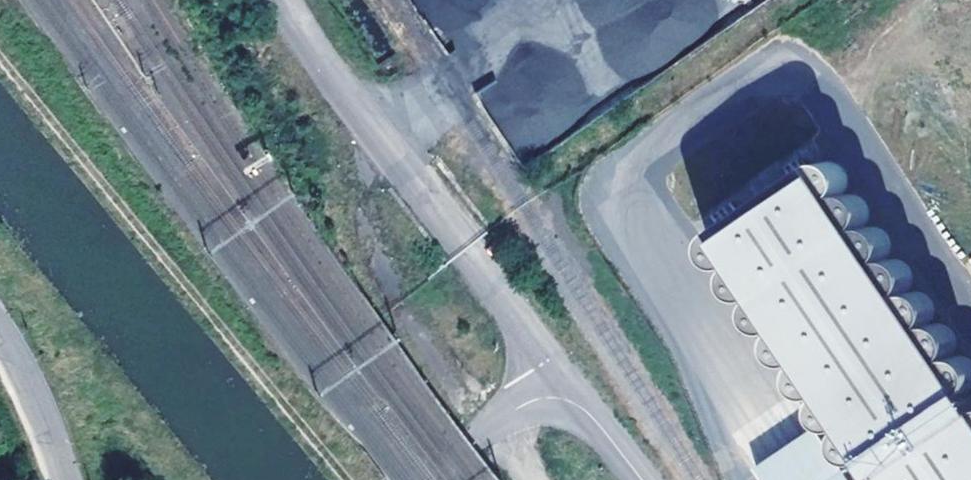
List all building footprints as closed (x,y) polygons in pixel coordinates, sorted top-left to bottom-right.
[(951,331),(958,321),(958,309),(952,300),(941,295),(933,294),(936,286),(934,274),(927,265),(918,262),(911,260),(915,250),(914,243),(908,234),(899,230),(889,229),(891,220),(891,211),(887,202),(876,195),(866,193),(869,181),(864,169),(853,163),(845,161),(847,150),(845,140),(838,134),(827,128),(815,132),(808,138),(803,147),(794,147),(782,152),(774,160),(771,173),(759,171),(748,175),(741,181),(737,196),(723,194),(712,200),(706,214),(709,225),(715,233),(725,236),(733,238),(729,247),(730,258),(738,267),(748,271),(754,271),(750,285),(755,296),(765,303),(773,304),(778,305),(774,315),(776,328),(786,336),(799,340),(796,353),(803,364),(816,370),(821,372),(819,384),(823,394),(827,397),(837,403),(850,400),(877,439),(871,448),(869,458),(875,468),(880,474),(890,476),(894,477),(893,479),(970,479),(970,361),(951,331)] [(874,469),(867,458),(826,398),(809,410),(852,473),(857,479),(858,479),(874,469)] [(852,473),(809,410),(744,449),(765,479),(841,479),(852,473)]
